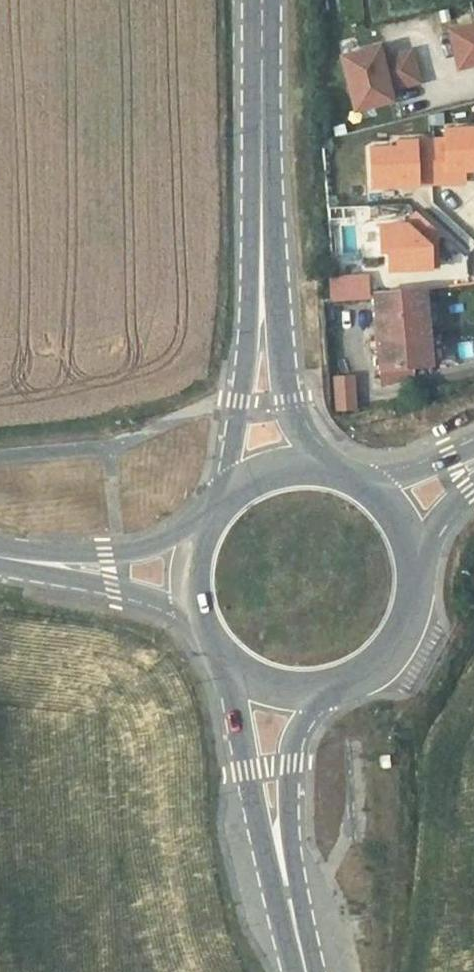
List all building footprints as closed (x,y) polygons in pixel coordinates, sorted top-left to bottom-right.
[(449,30),(460,72),(473,68),(473,23),(449,30)] [(417,48),(387,52),(386,46),(343,52),(352,112),(400,105),(398,89),(422,86),(417,48)] [(372,189),(470,185),(470,174),(473,174),(473,125),(445,126),(446,138),(370,141),(372,189)] [(328,277),(330,300),(369,298),(368,274),(328,277)] [(431,363),(424,289),(374,293),(381,386),(414,377),(413,365),(431,363)] [(348,381),(329,382),(330,408),(339,414),(344,414),(355,412),(348,381)] [(387,790),(385,773),(376,773),(379,791),(387,790)]
